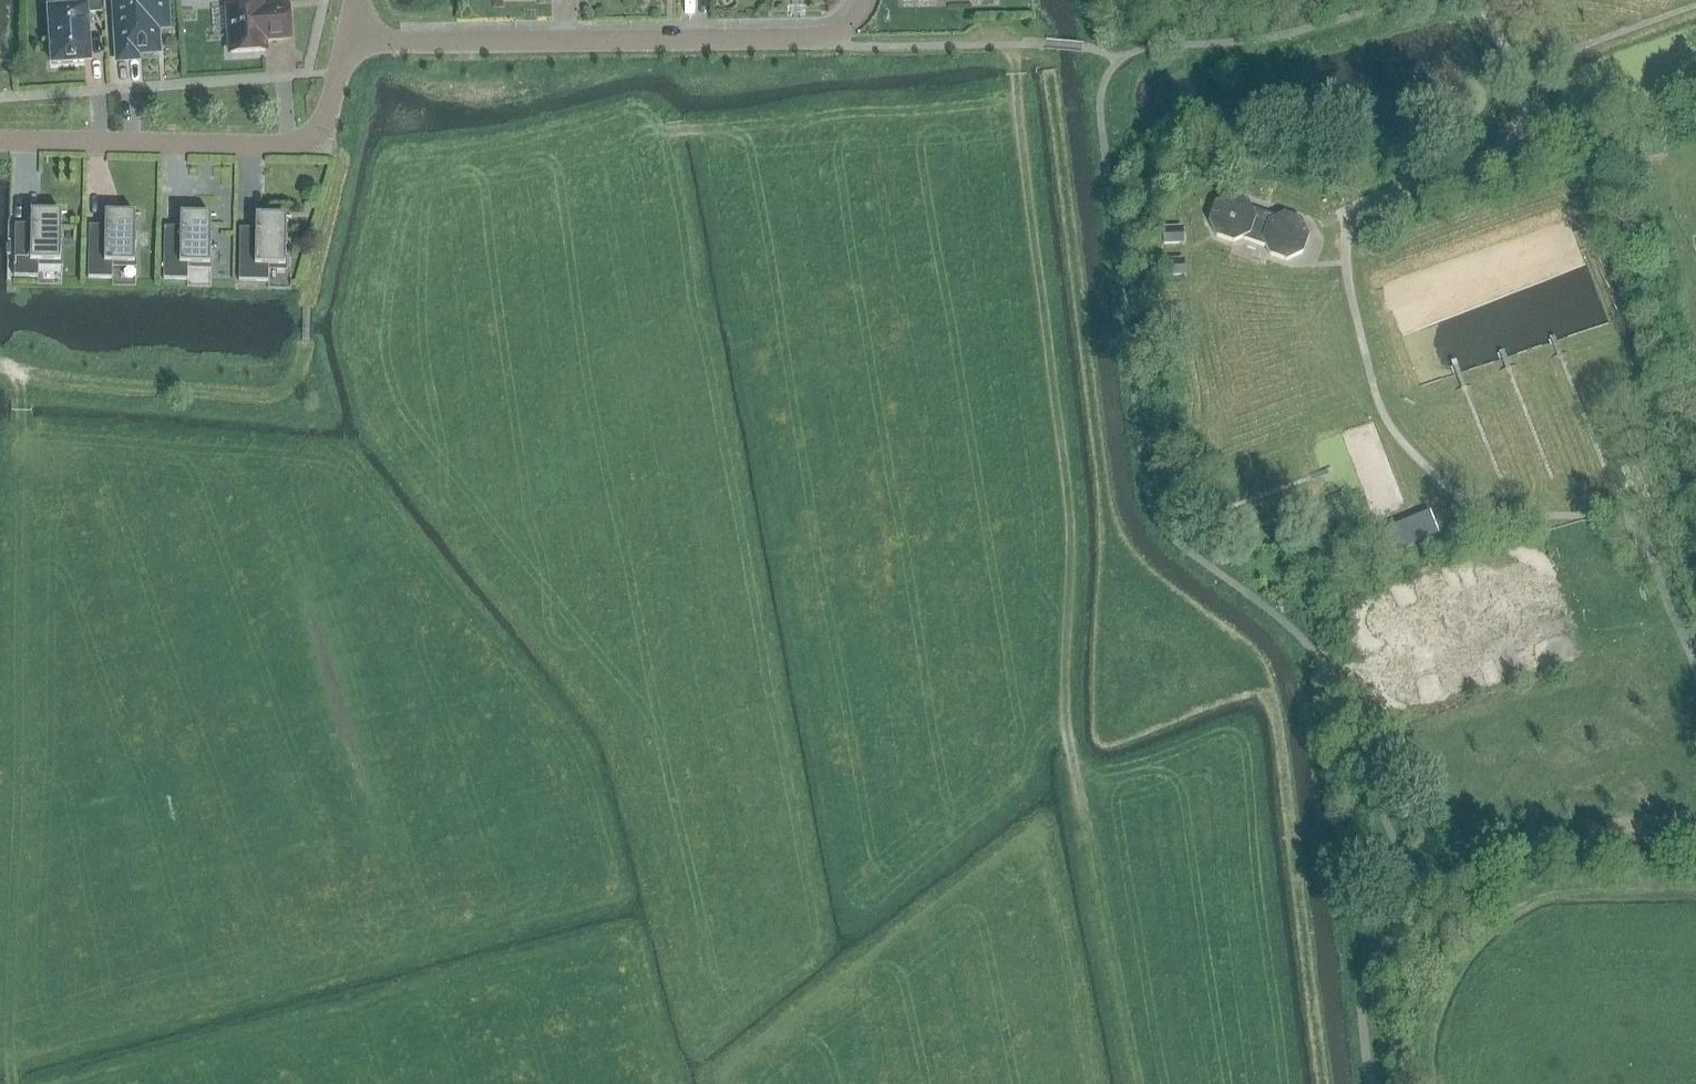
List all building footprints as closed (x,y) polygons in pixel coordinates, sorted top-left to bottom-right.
[(51,11),(49,11),(52,64),(88,62),(86,13),(100,12),(99,0),(68,0),(68,1),(50,2),(51,11)] [(117,60),(136,59),(135,53),(157,51),(155,19),(166,19),(165,0),(113,0),(117,60)] [(261,5),(227,7),(230,53),(264,51),(263,39),(289,38),(287,8),(261,10),(261,5)] [(1269,254),(1286,260),(1302,252),(1308,235),(1300,219),(1283,213),(1275,217),(1251,208),(1247,201),(1230,195),(1213,203),(1208,220),(1215,236),(1233,242),(1241,238),(1265,247),(1269,254)] [(66,214),(66,213),(30,212),(30,225),(14,225),(13,277),(37,277),(37,262),(59,262),(61,214),(66,214)] [(140,215),(140,214),(104,213),(104,227),(88,226),(87,278),(111,279),(111,263),(133,263),(135,215),(140,215)] [(209,255),(210,217),(215,217),(215,215),(179,215),(179,228),(163,228),(162,280),(186,280),(186,264),(209,265),(209,255)] [(290,218),(290,217),(255,216),(254,229),(239,229),(237,281),(261,282),(262,266),(284,266),(285,218),(290,218)] [(1540,239),(1546,264),(1582,254),(1573,222),(1523,235),(1525,243),(1540,239)] [(1161,226),(1162,245),(1183,244),(1182,226),(1161,226)] [(1466,267),(1498,257),(1494,247),(1463,257),(1466,267)] [(1183,258),(1163,259),(1164,276),(1184,276),(1183,258)] [(1428,511),(1379,531),(1387,552),(1436,531),(1428,511)]
